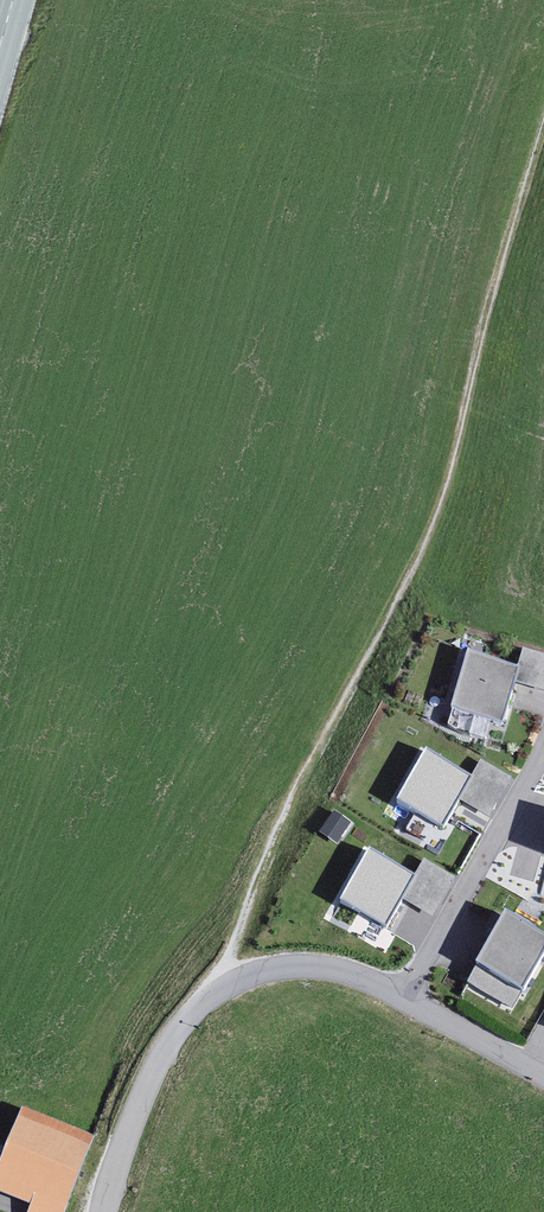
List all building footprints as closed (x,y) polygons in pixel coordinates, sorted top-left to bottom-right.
[(516,671),(469,658),(455,708),(501,721),(516,671)] [(468,780),(426,757),(401,802),(443,825),(468,780)] [(411,880),(370,857),(344,903),(386,926),(411,880)] [(506,922),(471,984),(511,1006),(543,947),(543,943),(506,922)] [(24,1113),(0,1167),(0,1195),(29,1207),(27,1211),(61,1211),(91,1142),(24,1113)]
